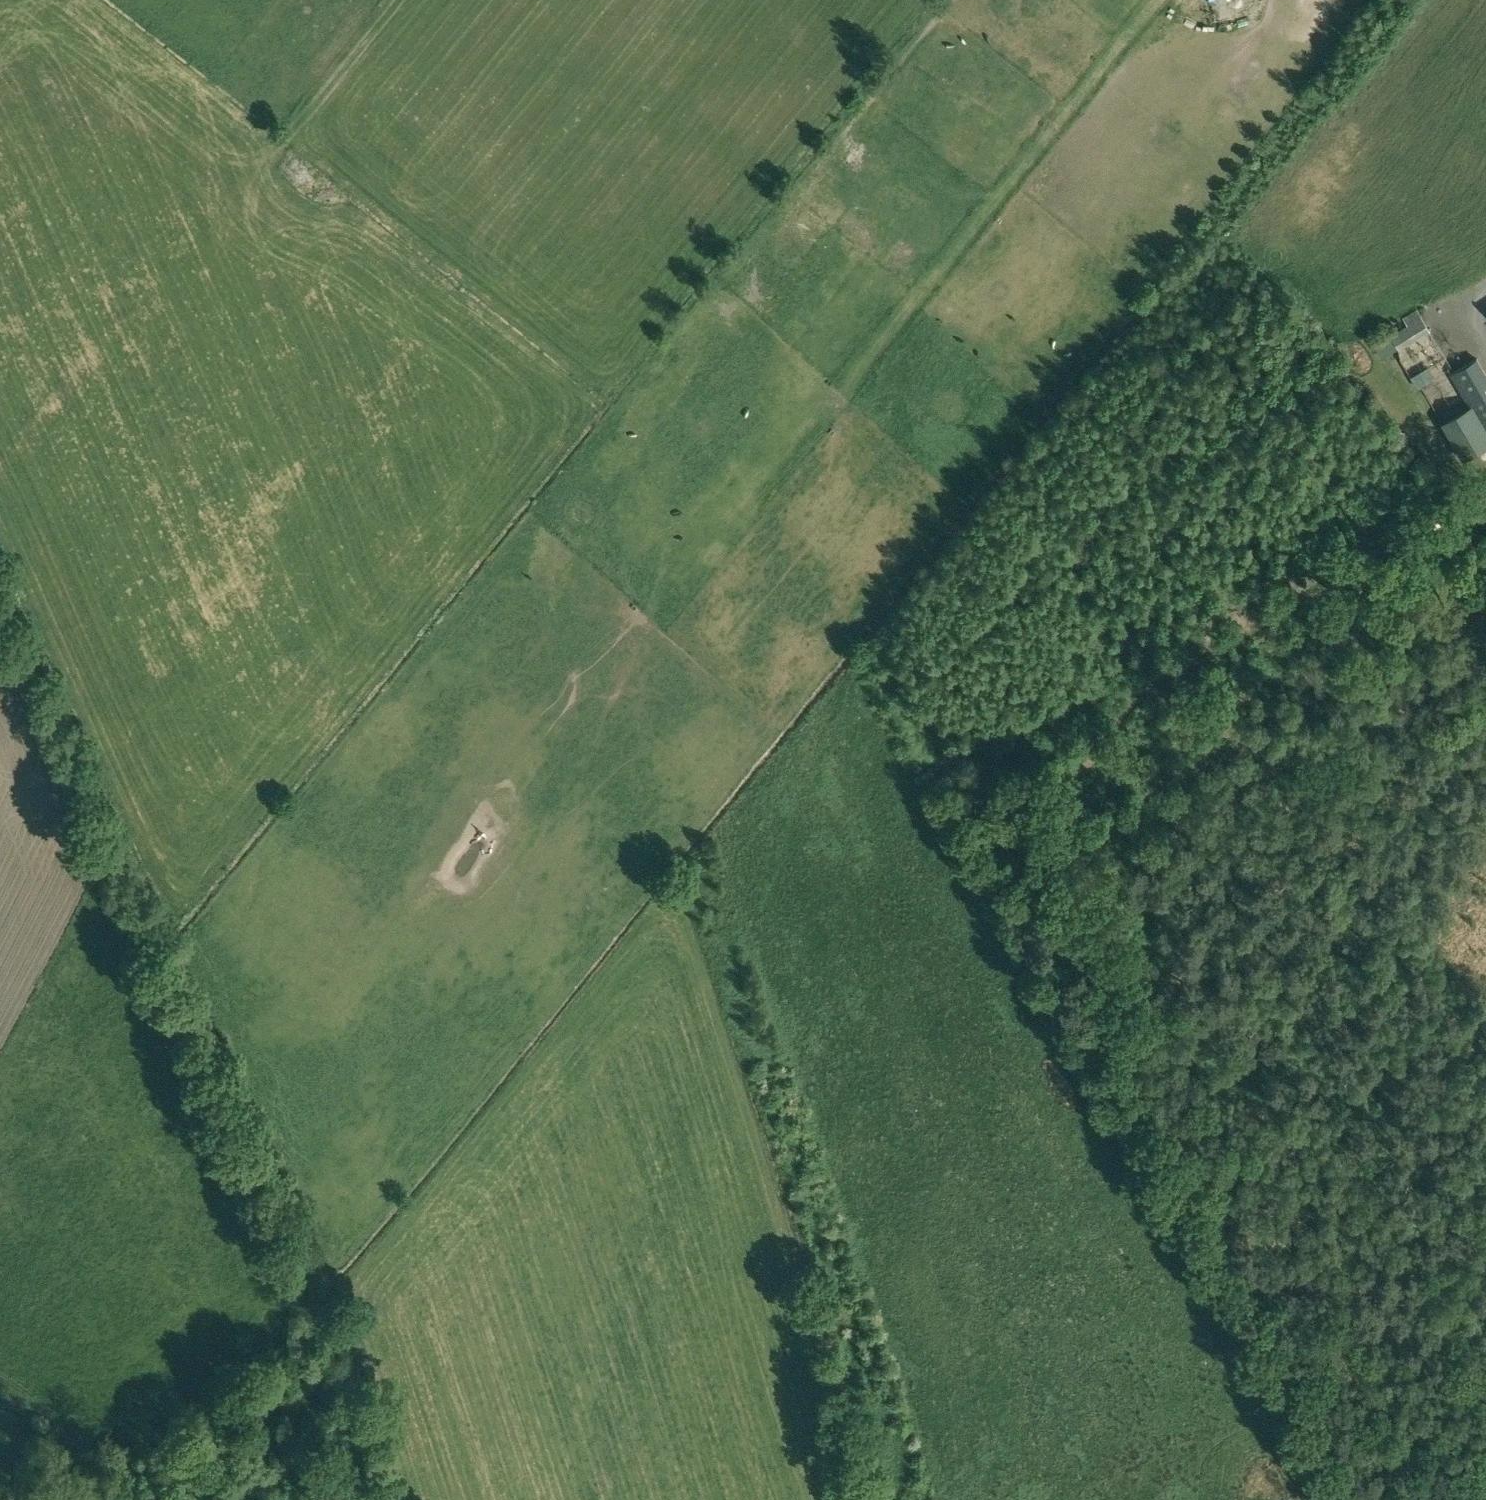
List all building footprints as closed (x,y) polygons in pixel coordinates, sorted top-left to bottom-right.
[(1403,316),(1408,325),(1391,335),(1400,351),(1400,358),(1417,387),(1452,366),(1417,308),(1403,316)] [(1477,418),(1460,430),(1450,437),(1464,460),(1485,448),(1485,372),(1477,357),(1450,374),(1477,418)]
